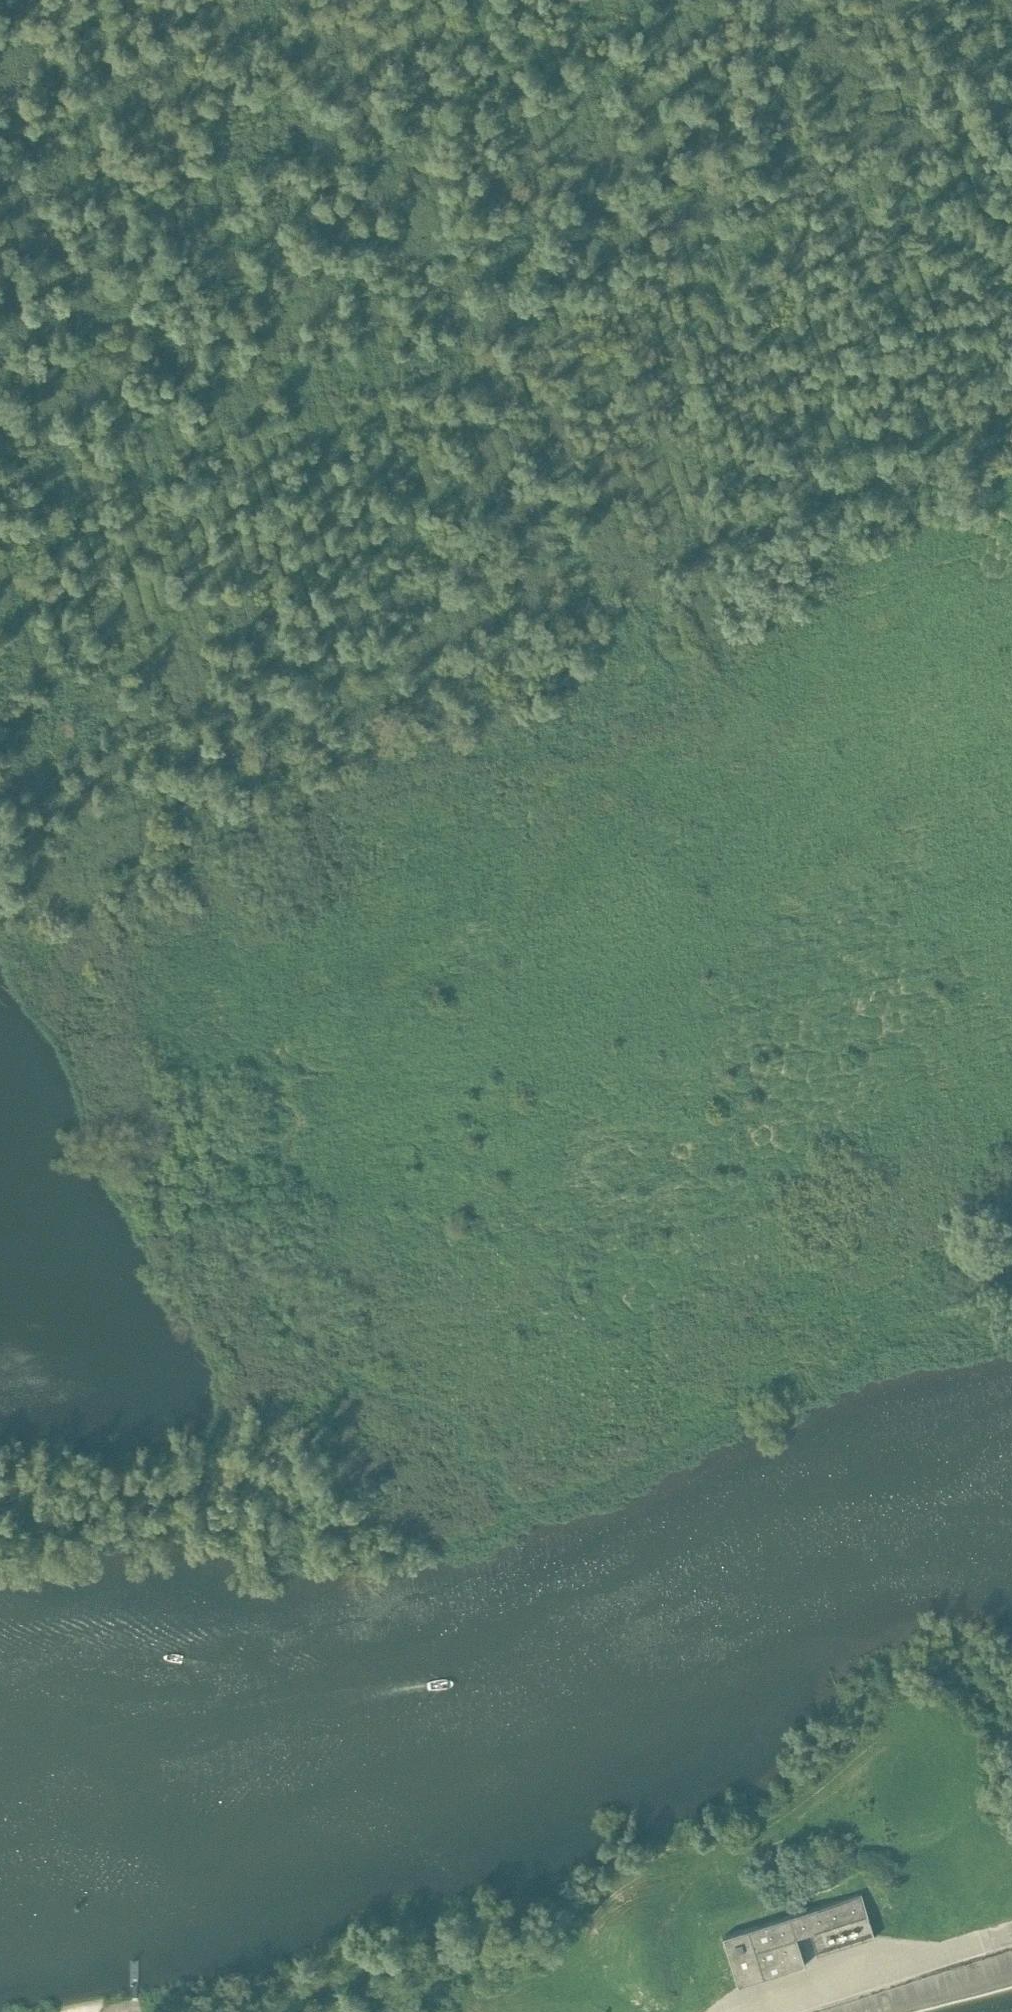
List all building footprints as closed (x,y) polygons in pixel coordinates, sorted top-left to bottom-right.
[(724,1935),(727,1945),(739,1984),(805,1963),(796,1936),(868,1913),(861,1891),(724,1935)]
